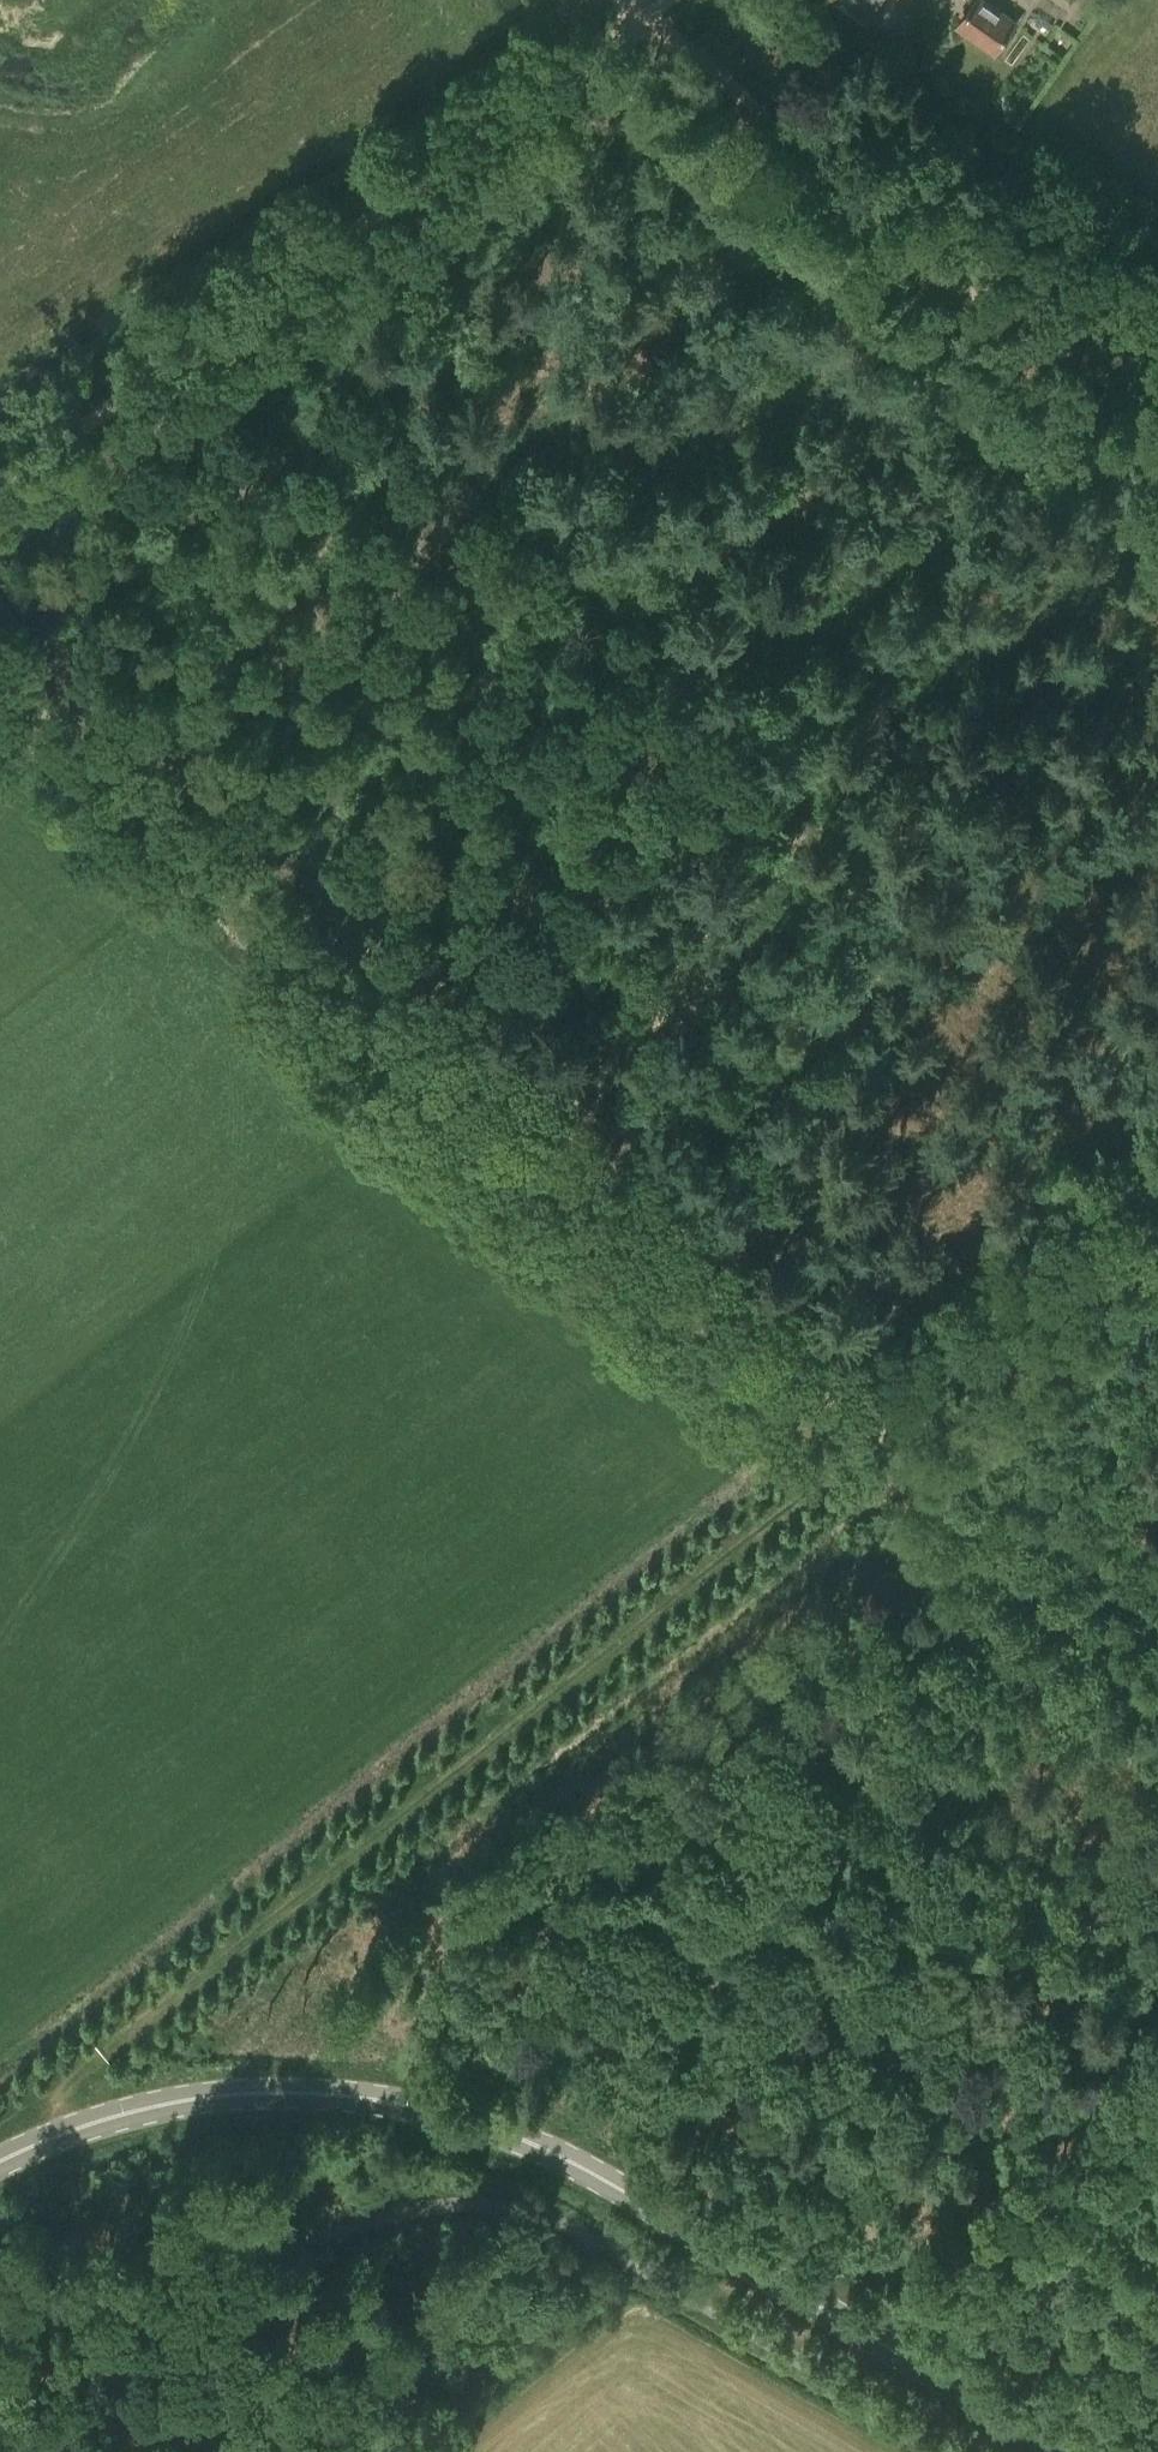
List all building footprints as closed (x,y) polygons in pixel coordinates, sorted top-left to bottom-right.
[(841,5),(867,21),(882,0),(844,0),(841,5)] [(995,53),(1018,21),(988,0),(976,0),(957,26),(995,53)]
